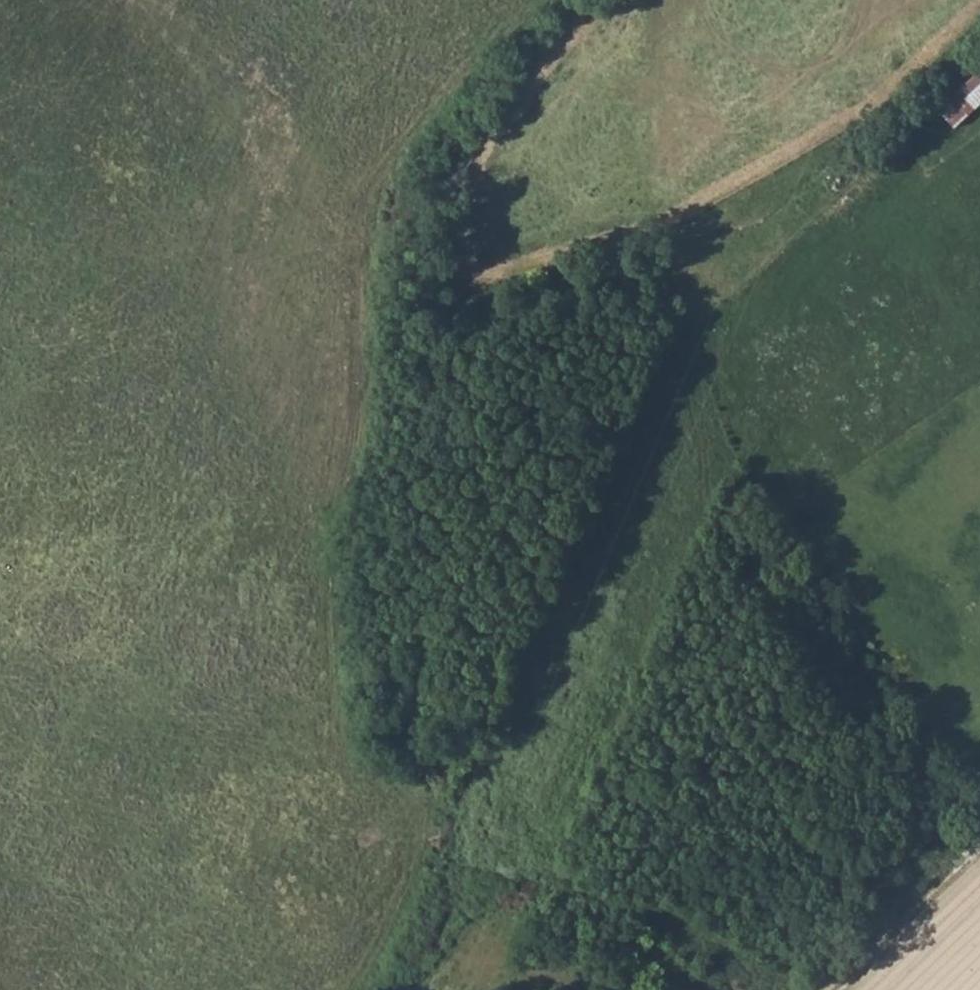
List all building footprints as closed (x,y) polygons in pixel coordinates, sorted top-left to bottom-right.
[(934,108),(950,125),(979,98),(979,70),(978,68),(934,108)]
